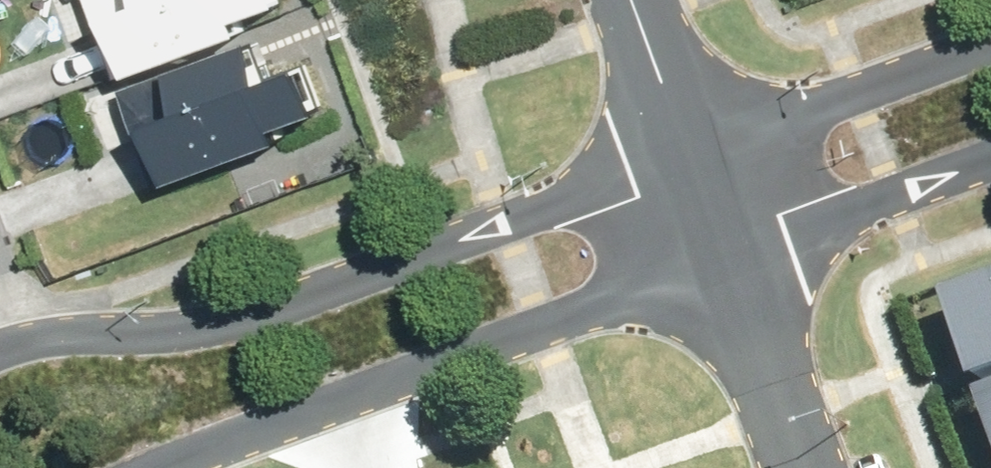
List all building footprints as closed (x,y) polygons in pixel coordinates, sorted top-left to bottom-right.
[(264,0),(102,0),(106,9),(83,17),(105,76),(197,43),(196,38),(268,12),(264,0)] [(299,116),(279,60),(223,81),(211,49),(125,80),(137,113),(115,121),(137,181),(229,147),(227,142),(299,116)] [(949,291),(981,379),(990,375),(990,276),(949,291)] [(983,387),(990,409),(990,384),(983,387)]
